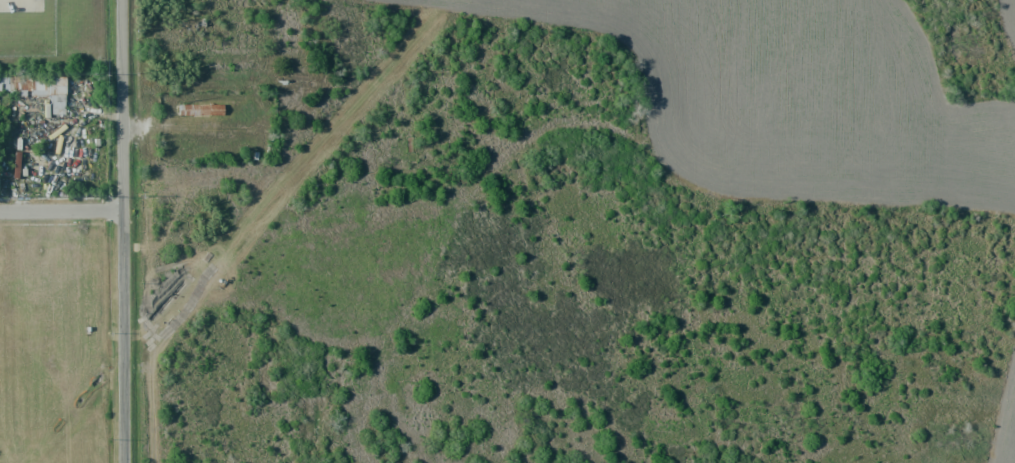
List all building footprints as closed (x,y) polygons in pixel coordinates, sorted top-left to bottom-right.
[(179,116),(223,115),(223,104),(179,105),(179,116)]
